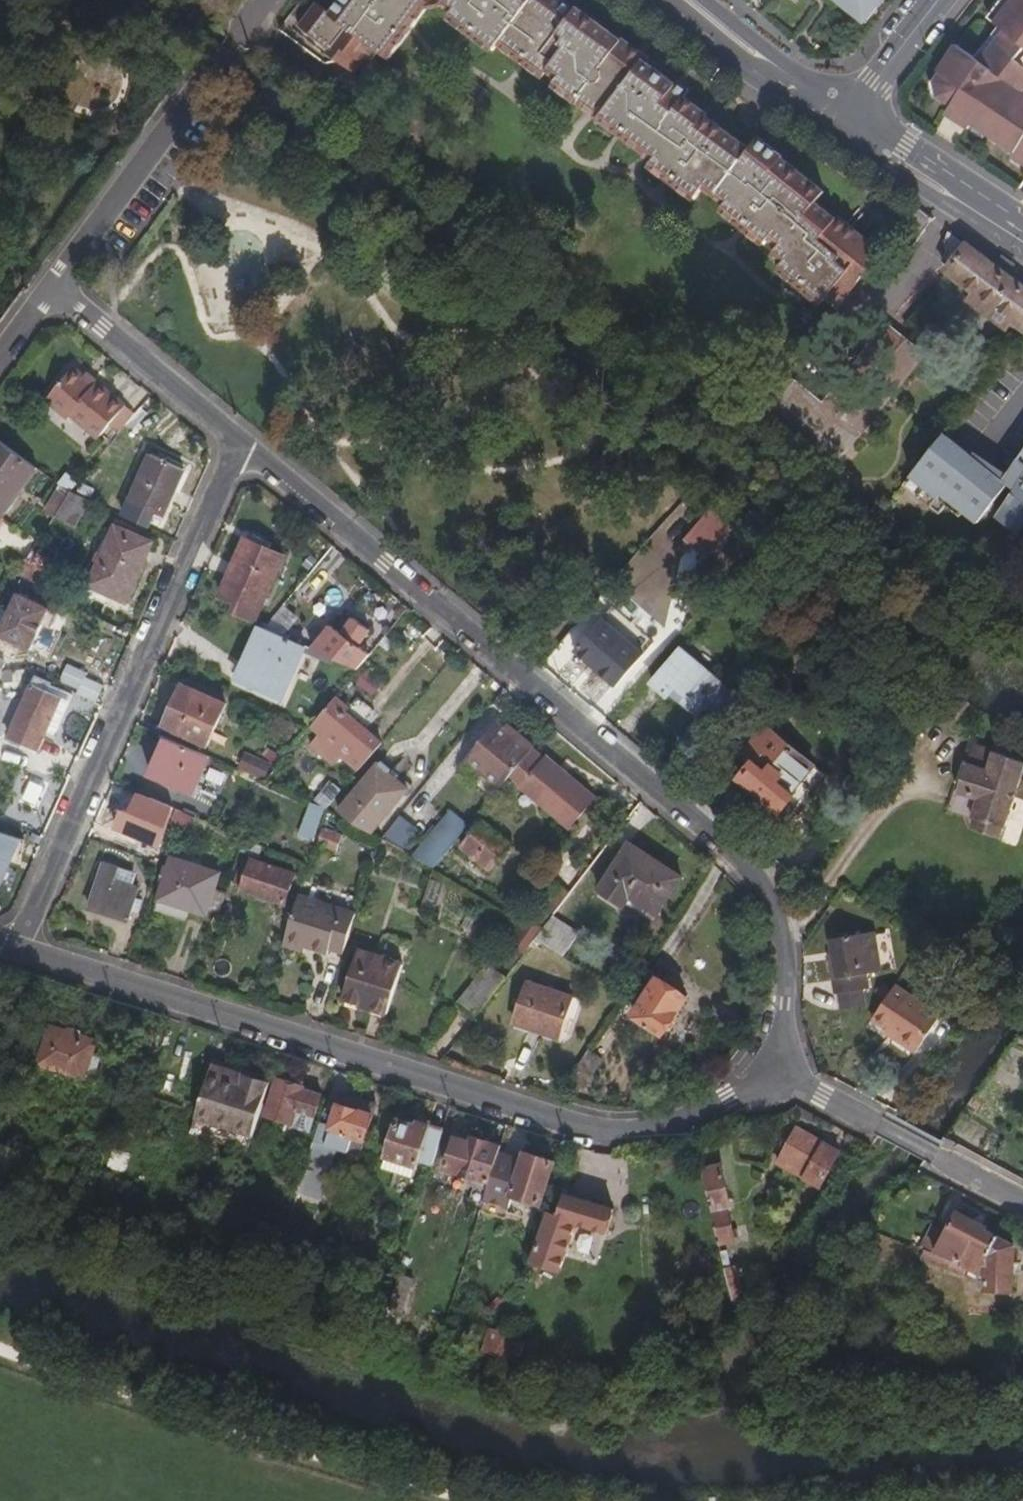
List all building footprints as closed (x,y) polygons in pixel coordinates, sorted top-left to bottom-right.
[(553,0),(342,0),(331,15),(317,3),(298,26),(338,57),(336,60),(353,74),(361,65),(370,66),(378,57),(386,64),(388,64),(424,18),(439,16),(443,12),(450,19),(447,22),(448,25),(449,27),(449,29),(450,31),(489,62),(494,56),(495,55),(497,57),(534,86),(542,87),(545,84),(546,84),(553,90),(551,93),(553,100),(645,171),(645,173),(645,175),(646,177),(647,179),(688,211),(698,200),(707,206),(747,157),(704,124),(705,121),(686,105),(690,100),(676,89),(674,92),(645,70),(648,66),(621,46),(620,48),(575,13),(573,16),(553,0)] [(866,23),(877,8),(873,5),(876,0),(835,0),(866,23)] [(985,17),(1001,30),(974,64),(951,46),(932,71),(934,72),(934,75),(929,81),(937,95),(951,106),(972,122),(968,127),(1009,159),(1007,162),(1022,175),(1022,0),(998,0),(985,17)] [(972,122),(951,106),(944,113),(966,130),(968,127),(972,122)] [(822,200),(777,165),(779,163),(757,145),(747,157),(707,206),(717,214),(715,218),(717,226),(757,258),(763,250),(773,259),(766,267),(776,276),(771,281),(813,313),(820,312),(832,322),(862,283),(883,258),(837,221),(833,224),(814,209),(822,200)] [(930,235),(938,224),(920,211),(911,221),(904,231),(899,237),(914,249),(927,233),(930,235)] [(895,225),(904,231),(911,221),(903,215),(895,225)] [(1022,291),(1002,277),(983,262),(952,237),(950,241),(948,244),(947,248),(948,252),(950,256),(951,259),(953,262),(956,265),(952,270),(952,272),(953,273),(977,292),(977,294),(971,301),(990,316),(990,318),(1006,330),(1013,320),(1022,328),(1022,291)] [(829,476),(928,363),(893,332),(824,410),(796,386),(766,420),(829,476)] [(106,431),(123,410),(95,386),(92,389),(81,380),(72,371),(43,404),(91,448),(106,431)] [(95,386),(84,376),(81,380),(92,389),(95,386)] [(132,420),(122,411),(106,431),(116,439),(124,429),(132,420)] [(131,436),(145,419),(138,413),(132,420),(124,429),(131,436)] [(1010,480),(974,456),(971,460),(943,439),(901,490),(939,519),(953,501),(965,511),(962,515),(977,527),(1008,489),(1016,494),(997,521),(1022,539),(1022,461),(1010,480)] [(37,470),(0,442),(0,518),(2,519),(37,470)] [(163,521),(186,469),(151,454),(129,505),(163,521)] [(74,484),(61,476),(56,483),(58,485),(68,492),(74,484)] [(95,489),(82,483),(78,491),(91,497),(95,489)] [(39,544),(55,517),(68,495),(69,493),(68,492),(58,485),(41,510),(45,513),(30,538),(39,544)] [(72,526),(86,501),(73,495),(73,496),(72,496),(71,497),(70,497),(70,496),(69,496),(68,495),(55,517),(72,526)] [(683,538),(705,558),(731,528),(708,508),(683,538)] [(141,571),(152,545),(116,529),(90,589),(121,602),(135,569),(141,571)] [(29,559),(37,545),(27,538),(18,552),(29,559)] [(251,625),(281,559),(241,542),(218,598),(235,605),(231,616),(251,625)] [(47,574),(58,555),(44,546),(33,565),(47,574)] [(41,584),(47,574),(33,565),(31,564),(25,574),(37,582),(41,584)] [(36,638),(48,611),(19,596),(0,639),(30,652),(36,638)] [(61,616),(48,611),(36,638),(49,644),(61,616)] [(356,672),(374,650),(360,644),(367,627),(349,618),(341,635),(329,629),(309,651),(356,672)] [(599,618),(592,625),(607,638),(613,631),(599,618)] [(614,690),(636,664),(607,638),(592,625),(570,651),(614,690)] [(735,714),(810,633),(801,625),(728,703),(726,706),(735,714)] [(280,703),(305,649),(264,631),(259,629),(245,662),(248,666),(240,684),(280,703)] [(728,703),(676,655),(654,679),(667,693),(663,697),(690,722),(699,712),(711,722),(726,706),(728,703)] [(99,699),(106,680),(66,665),(59,683),(99,699)] [(366,668),(355,682),(373,696),(384,682),(366,668)] [(37,751),(58,700),(39,692),(43,683),(31,677),(5,738),(37,751)] [(206,747),(224,706),(179,686),(162,728),(206,747)] [(945,731),(965,703),(956,697),(946,690),(927,717),(945,731)] [(369,736),(345,715),(348,710),(334,698),(310,727),(319,736),(312,744),(333,762),(338,758),(355,772),(377,747),(367,738),(369,736)] [(530,752),(534,747),(515,731),(510,736),(501,728),(495,722),(465,757),(468,760),(500,788),(504,783),(530,752)] [(515,731),(506,723),(501,728),(510,736),(515,731)] [(802,805),(823,778),(790,750),(784,755),(760,734),(741,755),(752,764),(738,780),(779,816),(793,799),(802,805)] [(194,797),(210,760),(165,740),(149,777),(194,797)] [(1002,832),(1022,768),(970,750),(954,801),(974,807),(970,821),(972,822),(1002,832)] [(263,760),(275,770),(282,762),(270,752),(263,760)] [(593,800),(543,759),(541,761),(530,752),(504,783),(515,793),(517,790),(534,805),(534,810),(564,835),(593,800)] [(235,771),(262,783),(270,766),(243,754),(235,771)] [(488,802),(500,788),(468,760),(460,770),(465,774),(461,779),(488,802)] [(369,835),(407,791),(375,764),(338,810),(360,830),(369,835)] [(324,810),(339,792),(328,783),(310,804),(324,810)] [(160,847),(173,809),(134,792),(127,813),(125,812),(123,811),(115,828),(160,847)] [(320,822),(324,810),(310,804),(301,800),(297,815),(320,822)] [(974,807),(954,801),(950,815),(970,821),(974,807)] [(433,870),(468,826),(451,810),(410,858),(433,870)] [(189,829),(192,820),(174,812),(170,825),(188,832),(189,829)] [(397,813),(385,838),(407,848),(419,824),(397,813)] [(206,826),(192,820),(189,829),(203,835),(206,826)] [(1002,832),(972,822),(968,835),(998,845),(1002,832)] [(312,848),(317,831),(299,823),(290,840),(312,848)] [(511,846),(483,823),(461,849),(489,872),(511,846)] [(316,846),(335,853),(341,836),(322,830),(316,846)] [(14,858),(23,861),(23,843),(0,836),(0,892),(14,858)] [(655,915),(681,876),(626,840),(595,889),(620,906),(627,896),(655,915)] [(126,923),(139,882),(134,880),(116,875),(120,864),(120,862),(104,857),(87,910),(126,923)] [(205,916),(218,876),(171,860),(153,911),(182,921),(186,910),(205,916)] [(284,905),(292,874),(250,860),(248,863),(239,860),(230,885),(241,888),(242,891),(284,905)] [(116,875),(134,880),(137,870),(120,864),(116,875)] [(429,882),(419,913),(432,917),(442,886),(429,882)] [(550,918),(568,894),(555,885),(529,917),(543,927),(550,918)] [(342,954),(355,915),(296,896),(283,940),(303,947),(326,954),(328,949),(342,954)] [(575,938),(576,935),(550,918),(543,927),(541,930),(540,932),(533,941),(561,959),(575,938)] [(467,935),(474,924),(466,919),(459,930),(467,935)] [(533,941),(540,932),(524,923),(509,943),(517,948),(523,953),(533,941)] [(875,973),(869,933),(826,941),(829,958),(824,959),(831,995),(834,995),(861,990),(865,990),(863,975),(875,973)] [(574,959),(584,943),(575,938),(561,959),(574,967),(577,962),(574,959)] [(303,947),(283,940),(280,947),(300,953),(303,947)] [(508,972),(523,953),(517,948),(502,967),(508,972)] [(386,1014),(401,967),(358,953),(344,1001),(386,1014)] [(471,1020),(503,979),(504,978),(487,965),(456,1007),(471,1020)] [(634,1007),(653,978),(640,969),(620,999),(634,1007)] [(670,1019),(683,998),(655,979),(635,1008),(630,1016),(659,1035),(662,1031),(667,1031),(672,1023),(670,1019)] [(619,996),(625,988),(613,981),(611,984),(610,984),(607,988),(619,996)] [(574,1025),(582,1001),(525,982),(511,1025),(557,1039),(563,1021),(574,1025)] [(939,1019),(893,987),(870,1022),(885,1032),(893,1037),(894,1042),(914,1056),(939,1019)] [(861,990),(834,995),(837,1016),(864,1012),(861,990)] [(88,1080),(95,1056),(88,1053),(91,1042),(49,1028),(36,1067),(79,1081),(81,1077),(88,1080)] [(893,1037),(885,1032),(883,1035),(894,1042),(893,1037)] [(577,1089),(599,1058),(585,1050),(565,1081),(577,1089)] [(249,1136),(266,1083),(209,1064),(193,1117),(249,1136)] [(303,1087),(275,1079),(263,1116),(306,1129),(317,1094),(302,1090),(303,1087)] [(348,1108),(351,1099),(337,1094),(334,1104),(348,1108)] [(355,1157),(370,1105),(351,1099),(348,1108),(334,1104),(320,1145),(309,1142),(293,1193),(315,1200),(331,1150),(355,1157)] [(249,1136),(193,1117),(187,1134),(244,1153),(249,1136)] [(429,1164),(440,1130),(429,1127),(429,1124),(414,1119),(413,1126),(394,1120),(383,1157),(416,1167),(418,1161),(429,1164)] [(818,1188),(836,1152),(794,1129),(775,1164),(818,1188)] [(152,1132),(149,1142),(161,1145),(163,1135),(152,1132)] [(494,1153),(496,1145),(467,1135),(465,1141),(449,1136),(440,1165),(472,1176),(485,1180),(494,1153)] [(537,1204),(550,1162),(520,1152),(518,1161),(494,1153),(485,1180),(479,1200),(505,1208),(509,1195),(537,1204)] [(416,1167),(383,1157),(379,1170),(412,1180),(416,1167)] [(737,1207),(728,1163),(701,1169),(716,1244),(740,1239),(734,1209),(737,1207)] [(346,1166),(341,1176),(353,1181),(358,1171),(346,1166)] [(479,1200),(485,1180),(472,1176),(465,1200),(478,1204),(479,1200)] [(587,1226),(594,1204),(562,1194),(556,1217),(567,1220),(587,1226)] [(502,1219),(505,1208),(479,1200),(478,1204),(476,1210),(502,1219)] [(192,1232),(197,1216),(170,1207),(165,1223),(192,1232)] [(987,1255),(997,1236),(983,1229),(985,1225),(963,1214),(956,1210),(945,1232),(932,1226),(919,1249),(924,1250),(959,1262),(969,1246),(987,1255)] [(552,1269),(567,1220),(556,1217),(545,1214),(529,1262),(552,1269)] [(1012,1291),(1014,1244),(997,1236),(987,1255),(969,1246),(959,1262),(924,1250),(921,1259),(962,1273),(965,1266),(987,1276),(986,1289),(1012,1291)] [(727,1253),(718,1254),(722,1271),(730,1269),(727,1253)] [(401,1313),(412,1278),(398,1274),(387,1309),(401,1313)] [(741,1299),(736,1275),(723,1277),(730,1305),(741,1299)] [(497,1345),(501,1333),(489,1329),(480,1353),(493,1358),(497,1345)] [(509,1349),(512,1337),(501,1333),(497,1345),(509,1349)] [(504,1362),(509,1349),(497,1345),(493,1358),(504,1362)]
